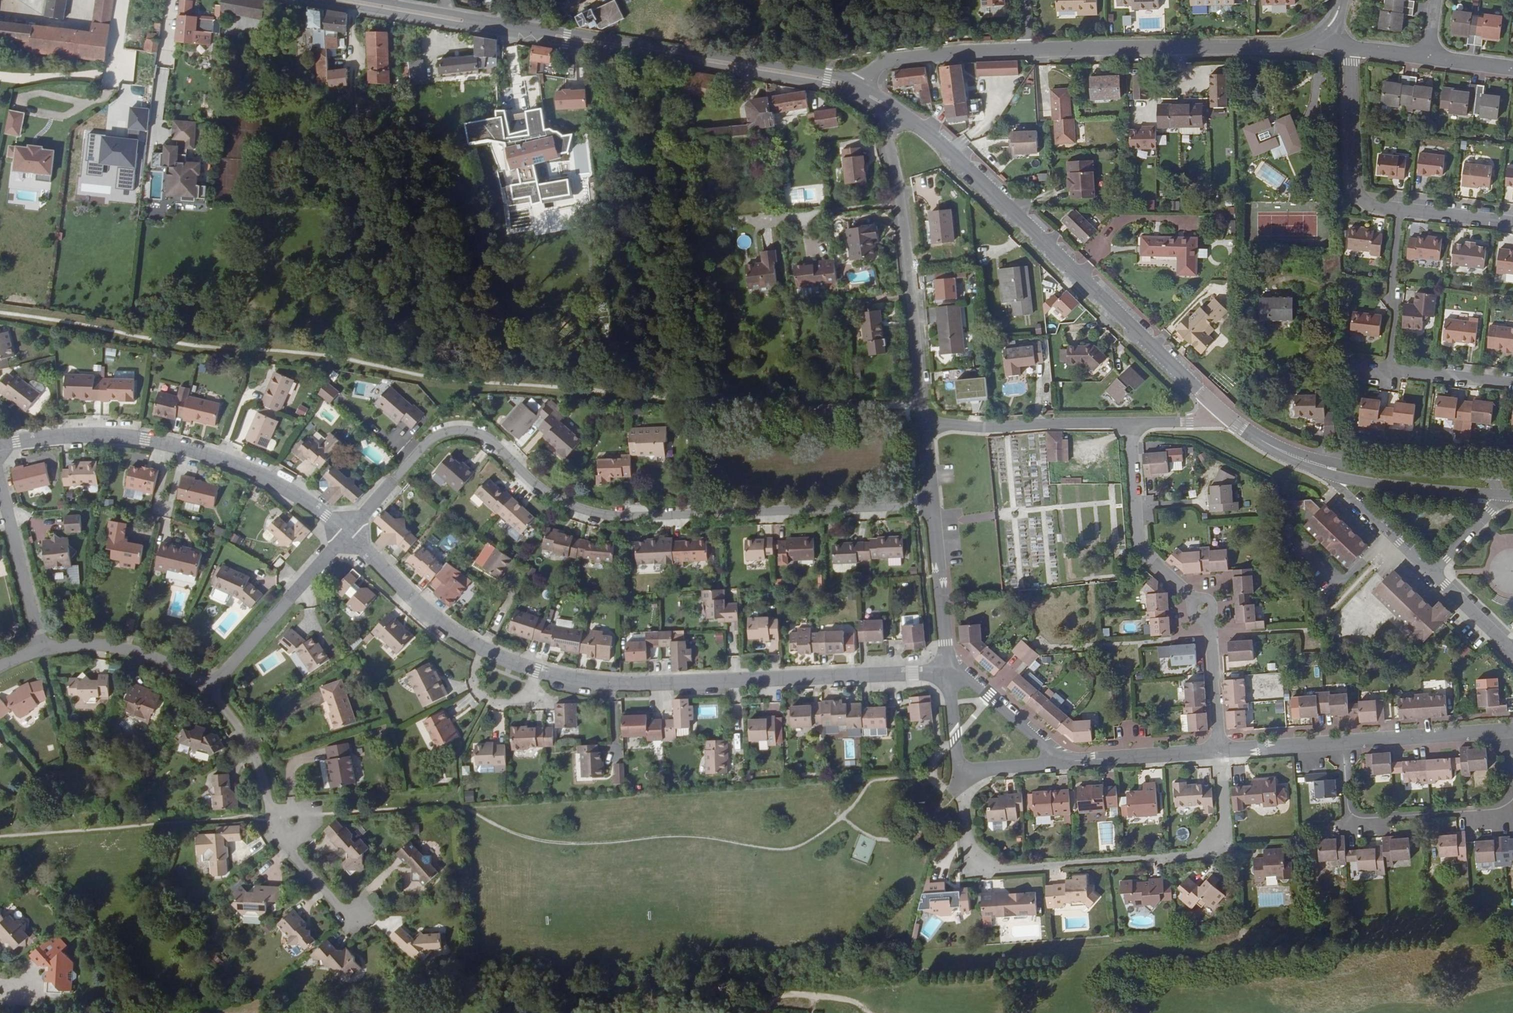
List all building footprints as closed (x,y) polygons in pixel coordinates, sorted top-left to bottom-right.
[(45,16),(64,19),(67,0),(48,0),(45,16)] [(187,1),(180,0),(177,26),(197,28),(197,31),(209,32),(220,33),(220,22),(214,22),(214,19),(198,18),(198,17),(192,16),(194,2),(187,1)] [(265,0),(222,0),(222,5),(221,13),(262,20),(266,0),(265,0)] [(1060,11),(1080,11),(1080,16),(1101,15),(1100,0),(1059,0),(1060,11)] [(1119,7),(1134,6),(1135,11),(1160,10),(1160,0),(1119,0),(1119,7)] [(1194,7),(1210,7),(1210,10),(1222,10),(1222,6),(1238,6),(1238,0),(1194,0),(1194,7)] [(1414,9),(1415,1),(1406,1),(1406,0),(1387,0),(1386,5),(1414,9)] [(597,9),(582,16),(575,19),(580,29),(595,22),(599,20),(601,25),(617,17),(611,4),(603,7),(602,7),(597,9)] [(1413,16),(1414,9),(1386,5),(1385,12),(1383,12),(1381,29),(1403,31),(1404,15),(1413,16)] [(580,13),(582,16),(597,9),(595,6),(580,13)] [(325,10),(309,7),(308,30),(317,30),(317,34),(325,35),(325,30),(325,10)] [(348,14),(325,10),(325,30),(347,32),(348,14)] [(1466,44),(1474,45),(1478,17),(1471,16),(1472,13),(1455,11),(1452,33),(1468,35),(1467,38),(1466,44)] [(1122,26),(1131,26),(1131,15),(1122,15),(1122,26)] [(1478,17),(1474,45),(1481,46),(1482,40),(1483,37),(1498,38),(1502,17),(1486,15),(1486,18),(1478,17)] [(0,23),(0,39),(18,41),(17,50),(106,61),(108,46),(111,26),(108,25),(110,18),(93,16),(92,23),(91,33),(0,23)] [(599,20),(595,22),(600,32),(603,30),(601,25),(599,20)] [(161,23),(155,23),(153,34),(160,34),(161,23)] [(197,28),(177,26),(176,34),(172,65),(184,65),(195,66),(195,53),(196,45),(197,31),(197,28)] [(209,32),(197,31),(196,45),(208,46),(209,32)] [(389,33),(368,33),(370,83),(391,84),(389,33)] [(337,36),(326,37),(326,39),(326,49),(338,48),(337,36)] [(497,40),(475,37),(475,56),(440,60),(441,77),(465,74),(479,73),(477,57),(497,58),(497,40)] [(159,41),(147,39),(145,51),(159,53),(159,41)] [(321,49),(315,49),(318,86),(330,85),(329,79),(326,49),(326,39),(320,39),(321,49)] [(552,48),(532,45),(529,61),(550,64),(552,48)] [(124,57),(138,57),(138,50),(124,49),(124,57)] [(418,61),(408,62),(411,83),(426,81),(423,60),(418,61)] [(1017,60),(976,61),(976,76),(1017,75),(1017,60)] [(962,65),(941,68),(948,117),(949,117),(949,122),(967,120),(967,115),(970,114),(980,113),(978,99),(967,100),(962,65)] [(342,77),(329,79),(330,85),(330,88),(348,86),(347,77),(348,67),(343,67),(342,77)] [(926,68),(890,72),(888,78),(893,77),(894,87),(915,84),(916,93),(920,92),(922,105),(932,103),(928,83),(926,68)] [(726,77),(682,70),(679,93),(723,100),(726,77)] [(479,73),(465,74),(465,81),(479,80),(479,73)] [(1226,74),(1211,74),(1211,105),(1212,108),(1227,107),(1226,74)] [(1148,75),(1134,75),(1135,99),(1149,99),(1148,75)] [(1410,77),(1403,75),(1401,85),(1385,82),(1381,105),(1382,105),(1392,106),(1399,107),(1400,103),(1407,104),(1410,77)] [(1119,76),(1091,78),(1092,100),(1120,99),(1119,76)] [(1417,78),(1410,77),(1407,104),(1413,104),(1412,109),(1422,110),(1430,111),(1433,88),(1416,86),(1416,84),(1417,78)] [(1474,115),(1477,85),(1470,84),(1469,91),(1469,93),(1452,91),(1452,95),(1442,94),(1440,109),(1450,111),(1449,113),(1467,115),(1467,114),(1474,115)] [(1485,86),(1477,85),(1474,115),(1480,115),(1480,117),(1497,119),(1500,97),(1483,95),(1484,92),(1485,86)] [(584,89),(554,91),(555,110),(585,109),(584,89)] [(1072,120),(1070,90),(1046,91),(1048,114),(1050,114),(1051,145),(1076,143),(1074,120),(1072,120)] [(806,91),(769,97),(770,112),(774,112),(774,114),(809,108),(806,91)] [(684,132),(672,133),(673,145),(680,144),(685,144),(686,151),(698,150),(754,144),(752,130),(776,127),(776,125),(775,119),(774,114),(774,112),(770,112),(769,97),(768,97),(750,101),(747,106),(750,125),(734,127),(717,128),(696,131),(684,132)] [(1202,105),(1158,106),(1159,127),(1202,126),(1202,105)] [(1211,105),(1202,105),(1202,126),(1212,126),(1212,108),(1211,105)] [(1392,106),(1382,105),(1382,110),(1384,113),(1388,114),(1391,112),(1392,106)] [(1158,106),(1150,106),(1150,127),(1159,127),(1158,106)] [(502,116),(464,123),(468,145),(489,144),(500,170),(497,172),(502,188),(506,188),(509,206),(530,202),(531,206),(542,203),(542,200),(570,196),(568,179),(538,183),(534,165),(559,159),(558,155),(568,153),(572,133),(563,134),(557,130),(554,130),(550,128),(545,129),(542,107),(527,110),(529,135),(505,137),(502,116)] [(505,109),(494,110),(497,138),(505,137),(529,135),(529,129),(509,134),(505,109)] [(837,109),(815,112),(817,129),(818,129),(839,126),(837,109)] [(1430,111),(1422,110),(1422,117),(1429,118),(1430,111)] [(26,115),(9,112),(5,134),(22,137),(26,115)] [(1269,119),(1245,129),(1255,155),(1280,145),(1277,138),(1282,136),(1290,154),(1303,148),(1290,116),(1271,124),(1269,119)] [(195,150),(196,121),(172,120),(171,139),(180,139),(179,145),(162,144),(162,154),(151,153),(151,165),(164,166),(163,198),(197,199),(199,162),(185,161),(185,150),(195,150)] [(1128,129),(1129,150),(1156,149),(1155,128),(1128,129)] [(1037,130),(1010,130),(1011,155),(1037,154),(1037,130)] [(1157,135),(1157,145),(1166,145),(1166,135),(1157,135)] [(11,147),(8,157),(16,159),(13,172),(36,176),(34,183),(49,186),(55,156),(44,153),(38,152),(37,154),(30,152),(30,151),(29,150),(18,148),(18,149),(11,147)] [(861,147),(843,149),(844,158),(847,184),(867,182),(864,156),(862,156),(861,147)] [(1407,157),(1380,154),(1378,173),(1389,175),(1397,176),(1397,178),(1405,179),(1407,157)] [(1443,175),(1445,157),(1420,154),(1418,175),(1426,176),(1426,173),(1431,174),(1443,175)] [(1067,199),(1095,198),(1094,160),(1066,160),(1067,199)] [(1493,167),(1465,163),(1462,186),(1470,187),(1470,184),(1478,185),(1490,187),(1493,167)] [(927,193),(931,204),(936,202),(933,191),(927,193)] [(1154,209),(1154,200),(1145,200),(1145,210),(1154,209)] [(1169,209),(1179,210),(1180,201),(1170,201),(1169,209)] [(341,209),(333,209),(334,222),(342,221),(341,209)] [(951,210),(930,212),(933,243),(954,241),(951,210)] [(1072,211),(1062,221),(1085,244),(1097,231),(1075,211),(1074,213),(1072,211)] [(877,226),(848,230),(852,260),(877,257),(875,243),(879,242),(877,226)] [(1374,230),(1351,228),(1348,249),(1371,252),(1371,254),(1380,255),(1383,235),(1374,234),(1374,230)] [(1198,238),(1142,237),(1141,256),(1178,257),(1178,275),(1197,276),(1197,258),(1197,249),(1198,238)] [(1418,240),(1410,239),(1407,257),(1416,259),(1416,257),(1440,260),(1442,239),(1432,238),(1432,240),(1418,238),(1418,240)] [(1466,245),(1455,244),(1452,265),(1484,269),(1487,247),(1476,246),(1466,245)] [(1208,249),(1197,249),(1197,258),(1207,258),(1208,249)] [(1500,249),(1497,273),(1506,274),(1506,273),(1512,274),(1512,251),(1500,249)] [(776,250),(762,252),(763,263),(762,264),(762,266),(757,266),(757,264),(746,266),(749,289),(778,286),(775,262),(777,262),(776,250)] [(806,265),(795,266),(798,288),(828,285),(825,262),(814,264),(814,266),(809,266),(806,265)] [(1024,267),(1001,270),(1004,302),(1013,301),(1019,301),(1020,315),(1033,314),(1031,299),(1028,299),(1024,267)] [(934,279),(935,300),(957,299),(956,278),(934,279)] [(1436,295),(1416,293),(1415,305),(1411,304),(1408,309),(1404,308),(1402,328),(1422,330),(1424,316),(1433,318),(1436,295)] [(1294,297),(1260,298),(1260,320),(1294,320),(1294,297)] [(1228,311),(1215,299),(1204,310),(1201,307),(1191,318),(1189,315),(1176,328),(1179,330),(1178,331),(1202,355),(1215,342),(1209,337),(1215,330),(1210,325),(1214,321),(1216,323),(1228,311)] [(960,306),(938,308),(942,354),(964,352),(960,306)] [(881,310),(861,313),(865,341),(884,339),(881,310)] [(1382,315),(1353,312),(1350,333),(1379,336),(1382,315)] [(1470,322),(1446,319),(1443,340),(1450,340),(1455,341),(1468,343),(1470,322)] [(1477,323),(1470,322),(1468,343),(1475,343),(1477,323)] [(1490,326),(1488,347),(1504,349),(1511,350),(1511,351),(1512,351),(1512,329),(1490,326)] [(0,334),(0,370),(10,368),(7,358),(14,357),(8,332),(0,334)] [(1024,347),(1004,349),(1007,376),(1021,375),(1020,366),(1036,364),(1043,363),(1040,341),(1024,343),(1024,347)] [(1095,346),(1068,346),(1068,349),(1068,362),(1068,365),(1087,364),(1094,371),(1108,358),(1095,346)] [(106,348),(106,355),(115,356),(116,349),(106,348)] [(1130,366),(1106,391),(1119,404),(1129,394),(1125,390),(1131,385),(1136,390),(1145,381),(1130,366)] [(294,380),(277,372),(270,388),(269,388),(261,404),(280,412),(294,380)] [(276,372),(269,388),(270,388),(277,372),(276,372)] [(8,374),(0,384),(0,392),(3,394),(4,393),(17,404),(27,411),(41,393),(45,388),(43,384),(33,380),(30,382),(28,384),(17,375),(14,378),(8,374)] [(95,375),(66,374),(66,398),(80,398),(83,398),(83,400),(101,400),(102,379),(95,379),(95,375)] [(135,380),(102,378),(102,379),(101,400),(101,402),(109,402),(110,399),(119,399),(120,402),(135,402),(135,380)] [(986,378),(955,379),(956,401),(987,400),(986,378)] [(329,403),(338,393),(325,383),(319,394),(329,403)] [(413,407),(390,386),(376,403),(387,413),(389,411),(391,413),(390,415),(399,423),(402,420),(412,429),(425,415),(414,406),(413,407)] [(1316,395),(1295,396),(1295,416),(1307,416),(1316,416),(1316,419),(1316,423),(1324,423),(1334,423),(1334,413),(1325,413),(1325,391),(1316,392),(1316,395)] [(181,397),(159,392),(154,414),(170,418),(170,416),(176,417),(177,415),(184,417),(188,399),(181,397)] [(221,404),(189,396),(188,399),(184,417),(183,421),(192,423),(192,420),(216,425),(221,404)] [(1458,399),(1438,397),(1435,416),(1455,419),(1455,421),(1464,422),(1466,406),(1457,405),(1458,400),(1458,399)] [(1381,401),(1362,399),(1360,418),(1359,425),(1385,428),(1386,423),(1387,408),(1380,407),(1381,401)] [(558,407),(551,401),(538,415),(540,416),(545,421),(558,407)] [(1472,421),(1491,423),(1494,403),(1474,401),(1474,402),(1473,407),(1466,406),(1464,422),(1471,423),(1472,421)] [(539,417),(523,402),(503,425),(519,440),(533,424),(539,417)] [(1395,409),(1387,408),(1386,423),(1394,424),(1394,422),(1413,424),(1416,405),(1396,403),(1395,409)] [(296,412),(304,416),(308,408),(300,404),(296,412)] [(566,415),(558,407),(545,421),(539,428),(546,435),(544,438),(558,450),(557,451),(565,459),(566,458),(567,458),(582,441),(560,422),(566,415)] [(278,421),(258,412),(255,420),(256,421),(254,426),(252,426),(246,440),(266,449),(278,421)] [(870,412),(855,413),(855,420),(871,420),(870,412)] [(545,421),(540,416),(539,417),(533,424),(539,428),(545,421)] [(1334,423),(1324,423),(1325,438),(1336,438),(1334,423)] [(667,427),(630,429),(631,455),(631,456),(655,455),(655,457),(666,456),(665,442),(668,441),(667,427)] [(1463,429),(1462,437),(1470,438),(1471,431),(1463,429)] [(1046,432),(1048,462),(1068,462),(1066,440),(1061,440),(1061,432),(1046,432)] [(343,443),(333,435),(328,440),(323,446),(311,436),(305,443),(302,440),(293,451),(304,461),(307,457),(321,469),(343,443)] [(1168,452),(1143,454),(1145,478),(1152,477),(1152,475),(1160,474),(1169,473),(1168,462),(1183,461),(1182,449),(1168,450),(1168,452)] [(1205,453),(1199,457),(1205,466),(1210,463),(1205,453)] [(461,464),(450,455),(435,472),(458,492),(475,473),(468,467),(467,469),(461,464)] [(622,459),(599,459),(599,475),(597,475),(597,485),(608,485),(608,481),(610,481),(610,477),(632,477),(631,456),(631,455),(622,455),(622,459)] [(70,469),(63,469),(64,486),(89,485),(98,484),(97,461),(86,462),(86,463),(79,463),(70,464),(70,469)] [(20,467),(12,469),(18,492),(50,484),(45,463),(24,468),(20,469),(20,467)] [(143,469),(132,466),(127,487),(153,494),(159,470),(151,468),(150,470),(143,469)] [(347,478),(334,466),(324,477),(320,481),(320,488),(324,492),(322,495),(334,505),(344,494),(355,504),(365,493),(355,484),(352,484),(349,487),(346,485),(347,478)] [(1235,477),(1220,469),(1212,486),(1211,486),(1211,495),(1212,504),(1209,504),(1210,512),(1239,510),(1239,502),(1233,503),(1232,485),(1235,477)] [(191,478),(183,475),(178,499),(186,501),(201,504),(214,507),(219,486),(195,480),(191,479),(191,478)] [(356,477),(347,478),(346,485),(349,487),(352,484),(355,484),(356,477)] [(505,493),(489,479),(475,493),(498,514),(498,513),(513,497),(506,492),(505,493)] [(98,484),(89,485),(89,488),(90,491),(91,492),(94,492),(97,492),(98,490),(98,484)] [(223,509),(229,510),(231,499),(226,497),(223,509)] [(524,508),(513,497),(498,513),(522,534),(536,519),(529,513),(526,516),(520,511),(524,508)] [(1312,500),(1305,500),(1305,506),(1314,516),(1304,526),(1322,544),(1344,521),(1326,504),(1321,509),(1312,500)] [(186,501),(185,508),(199,512),(201,504),(186,501)] [(529,513),(524,508),(520,511),(526,516),(529,513)] [(395,519),(385,510),(375,521),(386,531),(377,542),(383,548),(386,545),(398,544),(406,552),(418,539),(406,528),(406,521),(399,522),(395,519)] [(81,515),(65,516),(67,533),(82,532),(81,515)] [(311,531),(294,516),(288,524),(279,516),(267,529),(268,529),(264,534),(264,537),(268,540),(271,541),(275,536),(279,539),(280,546),(290,545),(293,543),(297,547),(311,531)] [(128,524),(110,520),(107,536),(111,537),(108,549),(113,549),(112,559),(122,561),(121,566),(136,569),(137,563),(141,564),(145,545),(128,542),(129,539),(125,539),(128,524)] [(1370,546),(1344,521),(1322,544),(1348,568),(1361,554),(1370,546)] [(216,526),(213,534),(222,537),(225,529),(216,526)] [(557,530),(547,528),(543,548),(553,551),(553,554),(569,558),(569,556),(576,558),(577,556),(581,539),(573,538),(574,537),(564,534),(557,533),(557,530)] [(235,543),(239,536),(232,532),(228,539),(235,543)] [(45,548),(39,555),(46,562),(55,569),(63,568),(71,559),(77,551),(70,545),(61,538),(56,534),(52,539),(45,548)] [(878,539),(870,539),(871,542),(871,559),(904,557),(904,556),(903,540),(903,536),(878,537),(878,539)] [(682,545),(673,545),(674,564),(684,563),(684,562),(708,561),(707,537),(698,538),(698,540),(682,541),(682,545)] [(647,542),(636,542),(637,564),(661,563),(661,564),(674,564),(673,545),(673,541),(673,538),(661,539),(661,541),(647,542)] [(756,540),(745,540),(746,560),(766,560),(766,555),(773,554),(773,550),(773,542),(773,538),(765,538),(765,539),(756,540)] [(787,541),(779,542),(780,549),(780,561),(815,560),(814,538),(801,538),(801,541),(787,541)] [(52,539),(44,540),(45,548),(52,539)] [(589,541),(581,539),(577,556),(585,558),(593,558),(593,562),(604,563),(604,560),(613,561),(615,542),(605,541),(604,544),(589,542),(589,541)] [(183,547),(163,542),(156,569),(167,572),(168,570),(197,576),(202,554),(191,551),(183,549),(183,547)] [(847,545),(833,545),(834,564),(857,563),(858,563),(858,560),(871,560),(871,542),(847,543),(847,545)] [(438,559),(422,546),(408,562),(417,569),(421,572),(419,574),(423,577),(424,575),(429,579),(431,581),(436,576),(444,566),(437,561),(438,559)] [(1210,547),(1200,548),(1200,551),(1202,572),(1229,570),(1228,549),(1210,550),(1210,547)] [(1178,548),(1166,561),(1172,566),(1175,566),(1184,564),(1184,573),(1184,574),(1193,573),(1202,572),(1200,551),(1183,552),(1178,548)] [(513,560),(496,549),(483,568),(499,578),(507,566),(508,568),(513,560)] [(288,551),(283,557),(286,560),(291,554),(288,551)] [(281,558),(275,565),(279,568),(285,561),(281,558)] [(889,558),(889,566),(901,566),(901,558),(889,558)] [(71,559),(63,568),(72,567),(71,559)] [(55,569),(46,562),(47,570),(55,569)] [(462,573),(447,563),(444,566),(436,576),(444,583),(434,594),(450,607),(450,608),(456,601),(455,600),(458,596),(460,597),(467,588),(456,579),(462,573)] [(857,563),(834,564),(834,568),(835,571),(838,573),(848,572),(847,570),(857,569),(857,563)] [(1184,564),(1175,566),(1184,573),(1184,564)] [(234,570),(223,565),(213,586),(214,587),(241,598),(251,608),(264,595),(248,582),(250,578),(243,575),(240,576),(233,573),(234,570)] [(362,576),(353,569),(335,590),(343,597),(346,593),(352,598),(347,604),(356,611),(360,616),(365,611),(377,597),(367,588),(359,589),(358,591),(352,586),(362,576)] [(1252,569),(1233,570),(1234,584),(1235,594),(1245,594),(1254,593),(1253,576),(1252,569)] [(1386,579),(1373,593),(1389,609),(1412,586),(1395,570),(1386,579)] [(645,593),(645,575),(636,574),(635,593),(645,593)] [(1152,577),(1141,590),(1147,594),(1148,612),(1166,611),(1169,610),(1168,600),(1168,593),(1158,593),(1158,582),(1152,577)] [(1167,593),(1158,585),(1158,593),(1167,593)] [(1430,605),(1412,586),(1389,609),(1424,642),(1443,622),(1452,613),(1440,601),(1434,608),(1430,605)] [(231,594),(214,587),(211,594),(213,597),(225,603),(228,601),(231,594)] [(725,589),(703,590),(703,601),(707,601),(707,619),(719,618),(719,622),(735,621),(739,621),(738,603),(725,604),(725,589)] [(1245,594),(1235,594),(1236,605),(1246,605),(1245,594)] [(1246,605),(1236,605),(1237,616),(1237,623),(1245,622),(1246,629),(1265,628),(1264,621),(1256,621),(1255,604),(1246,605)] [(547,620),(516,610),(509,631),(518,634),(526,637),(525,638),(532,640),(533,639),(540,642),(545,625),(547,620)] [(1148,612),(1146,612),(1147,619),(1150,619),(1152,636),(1171,634),(1170,624),(1169,617),(1167,617),(1166,611),(1148,612)] [(396,619),(390,614),(372,631),(378,637),(380,635),(398,653),(413,638),(406,630),(404,631),(394,621),(396,619)] [(902,624),(913,623),(912,616),(902,617),(902,624)] [(770,618),(748,618),(749,638),(760,638),(764,638),(764,640),(779,640),(779,620),(770,620),(770,618)] [(883,619),(859,621),(860,642),(884,641),(883,619)] [(923,624),(903,626),(905,650),(926,648),(923,624)] [(981,624),(960,625),(961,643),(962,643),(970,642),(971,651),(971,654),(976,659),(987,646),(982,642),(981,624)] [(555,626),(545,625),(540,642),(552,643),(551,646),(561,648),(565,648),(564,651),(580,654),(580,653),(583,634),(584,631),(555,626)] [(292,629),(279,644),(290,653),(294,650),(311,672),(330,659),(321,647),(320,648),(317,644),(313,639),(307,642),(292,629)] [(590,635),(583,634),(580,653),(588,654),(587,658),(596,658),(596,655),(602,656),(601,659),(610,660),(613,637),(603,635),(603,632),(591,630),(590,635)] [(672,631),(659,632),(660,647),(672,646),(673,659),(673,672),(688,671),(687,661),(692,661),(692,649),(687,649),(687,640),(685,641),(672,641),(672,634),(672,631)] [(844,631),(819,632),(820,648),(820,653),(835,653),(845,652),(844,631)] [(659,632),(646,633),(647,641),(626,642),(627,661),(648,660),(647,647),(651,647),(660,647),(659,632)] [(798,637),(790,637),(791,649),(799,649),(799,651),(802,654),(812,654),(812,653),(812,648),(820,648),(819,632),(810,633),(810,635),(798,636),(798,637)] [(370,633),(364,640),(367,644),(374,637),(370,633)] [(715,635),(715,643),(723,643),(723,634),(715,635)] [(1022,640),(1012,651),(1018,656),(1028,645),(1022,640)] [(1242,641),(1228,642),(1229,656),(1230,662),(1254,660),(1253,640),(1242,641)] [(970,642),(962,643),(971,651),(970,642)] [(1182,645),(1171,646),(1161,647),(1161,655),(1171,655),(1172,666),(1197,664),(1196,659),(1195,644),(1182,645)] [(1031,648),(1028,645),(1018,656),(1021,658),(1024,661),(1033,650),(1031,648)] [(1006,663),(987,646),(976,659),(995,675),(1006,663)] [(1039,655),(1033,650),(1024,661),(1030,666),(1040,656),(1039,655)] [(429,663),(407,674),(423,707),(448,694),(440,679),(438,680),(435,673),(429,663)] [(78,678),(70,678),(70,684),(68,687),(70,689),(70,695),(80,695),(87,703),(92,697),(96,697),(109,697),(109,675),(99,674),(99,680),(91,680),(86,676),(82,681),(78,678)] [(1038,690),(1019,674),(1008,687),(1027,703),(1038,690)] [(342,679),(321,687),(326,701),(328,700),(332,712),(330,713),(336,729),(356,722),(347,694),(351,693),(347,682),(343,683),(342,679)] [(1245,679),(1224,680),(1225,682),(1225,690),(1226,705),(1230,704),(1246,703),(1245,679)] [(18,691),(7,696),(10,701),(12,707),(17,716),(20,718),(30,713),(30,711),(39,706),(37,703),(48,700),(43,680),(30,683),(29,682),(20,687),(22,689),(18,691)] [(1204,682),(1185,683),(1186,707),(1203,706),(1206,706),(1205,691),(1205,684),(1204,682)] [(144,688),(132,683),(126,700),(129,701),(125,711),(137,716),(136,717),(149,722),(151,718),(153,713),(155,714),(160,699),(161,696),(152,693),(151,694),(142,691),(144,688)] [(1038,690),(1027,703),(1057,729),(1069,716),(1059,708),(1065,700),(1056,693),(1055,694),(1049,688),(1043,695),(1038,690)] [(1499,688),(1477,690),(1479,707),(1487,707),(1487,713),(1508,712),(1507,705),(1500,705),(1499,688)] [(1330,691),(1323,692),(1325,713),(1331,713),(1331,715),(1349,714),(1348,704),(1348,693),(1330,694),(1330,691)] [(1317,695),(1299,697),(1301,717),(1311,717),(1318,716),(1318,714),(1325,713),(1323,692),(1316,692),(1317,695)] [(1429,693),(1422,694),(1423,715),(1430,715),(1430,717),(1448,716),(1446,695),(1429,696),(1429,693)] [(1415,697),(1398,698),(1400,719),(1417,718),(1417,716),(1423,715),(1422,694),(1415,694),(1415,697)] [(930,695),(910,697),(912,721),(933,719),(930,695)] [(10,710),(5,705),(0,699),(0,719),(10,710)] [(165,702),(160,699),(155,714),(153,713),(151,718),(158,721),(165,702)] [(675,719),(662,719),(663,740),(663,742),(676,742),(676,729),(691,728),(690,720),(694,720),(693,706),(690,706),(689,699),(674,699),(675,712),(675,719)] [(1384,700),(1359,701),(1359,703),(1360,714),(1360,722),(1385,721),(1384,700)] [(843,701),(822,701),(822,703),(823,725),(839,725),(848,724),(848,728),(863,728),(862,708),(862,703),(843,704),(843,701)] [(576,703),(556,704),(556,710),(557,726),(557,728),(566,728),(577,727),(576,703)] [(803,706),(791,706),(791,710),(792,724),(792,727),(823,725),(822,703),(812,703),(812,706),(803,706)] [(1246,703),(1230,704),(1230,711),(1227,711),(1228,729),(1243,728),(1247,728),(1246,711),(1249,710),(1249,703),(1246,703)] [(1359,703),(1348,704),(1349,714),(1360,714),(1359,703)] [(1186,707),(1183,708),(1184,715),(1187,715),(1188,732),(1192,732),(1208,730),(1207,713),(1203,713),(1203,706),(1186,707)] [(886,707),(862,708),(863,728),(863,729),(887,728),(886,707)] [(443,711),(424,721),(437,748),(458,737),(453,726),(450,727),(446,721),(448,720),(443,711)] [(641,713),(622,714),(623,736),(648,735),(648,740),(663,740),(662,719),(646,720),(646,717),(641,717),(641,713)] [(767,719),(749,719),(750,741),(760,741),(768,741),(768,744),(768,746),(776,745),(775,716),(767,716),(767,719)] [(1074,721),(1069,716),(1057,729),(1063,734),(1066,734),(1075,733),(1075,742),(1093,741),(1091,720),(1074,721)] [(192,731),(184,729),(175,738),(179,742),(179,743),(191,746),(194,753),(197,751),(201,749),(207,750),(210,754),(210,756),(225,748),(218,735),(212,733),(206,737),(204,735),(206,728),(197,725),(196,729),(192,731)] [(520,727),(512,727),(512,750),(529,749),(529,747),(545,746),(544,728),(528,729),(521,729),(520,727)] [(553,728),(544,728),(545,746),(545,747),(554,747),(553,731),(553,728)] [(1075,733),(1066,734),(1075,742),(1075,733)] [(727,740),(707,741),(707,750),(706,750),(707,774),(727,773),(726,759),(726,749),(727,749),(727,740)] [(345,743),(327,747),(329,760),(331,775),(329,776),(330,788),(333,787),(355,784),(351,755),(347,756),(345,743)] [(494,745),(476,745),(476,764),(495,764),(495,765),(506,764),(505,745),(494,746),(494,745)] [(588,745),(578,746),(579,753),(582,753),(583,777),(604,777),(603,767),(601,767),(601,762),(600,752),(598,752),(598,745),(596,745),(588,745)] [(1469,747),(1460,748),(1461,758),(1462,769),(1462,777),(1471,776),(1471,771),(1488,770),(1487,748),(1478,749),(1469,750),(1469,747)] [(1390,753),(1366,754),(1367,775),(1392,773),(1391,763),(1390,753)] [(1451,758),(1434,760),(1434,763),(1427,763),(1429,784),(1436,784),(1436,781),(1453,779),(1452,770),(1451,758)] [(1461,758),(1451,758),(1452,770),(1462,769),(1461,758)] [(1421,760),(1403,762),(1404,773),(1405,783),(1422,782),(1422,785),(1429,784),(1427,763),(1421,764),(1421,760)] [(1403,762),(1391,763),(1392,773),(1392,774),(1404,773),(1403,762)] [(625,780),(624,763),(615,764),(616,776),(613,776),(613,781),(625,780)] [(506,770),(506,764),(495,765),(495,764),(478,764),(478,770),(481,772),(505,772),(505,770),(506,770)] [(1327,773),(1306,775),(1306,782),(1314,781),(1315,798),(1337,797),(1336,779),(1327,780),(1327,773)] [(229,774),(213,775),(214,785),(216,787),(216,795),(213,795),(214,810),(239,808),(238,793),(236,794),(231,794),(230,789),(229,774)] [(1232,787),(1233,805),(1234,805),(1234,811),(1242,811),(1242,804),(1263,802),(1264,807),(1278,806),(1278,805),(1285,804),(1285,796),(1277,797),(1276,787),(1276,778),(1256,779),(1256,782),(1253,786),(1232,787)] [(1186,782),(1174,783),(1176,807),(1203,805),(1203,814),(1214,813),(1212,789),(1202,789),(1202,784),(1186,785),(1186,782)] [(1144,792),(1127,793),(1128,806),(1129,816),(1158,815),(1156,783),(1143,784),(1144,792)] [(1087,786),(1078,786),(1080,813),(1105,812),(1105,808),(1118,807),(1117,787),(1104,788),(1104,785),(1093,786),(1093,789),(1087,789),(1087,786)] [(1284,787),(1276,787),(1277,797),(1285,796),(1284,787)] [(1052,791),(1032,792),(1033,794),(1034,812),(1034,816),(1071,814),(1070,801),(1069,791),(1069,790),(1062,790),(1062,793),(1052,793),(1052,791)] [(473,792),(465,792),(465,802),(474,801),(473,792)] [(999,799),(989,799),(990,822),(1007,820),(1018,820),(1017,812),(1017,809),(1023,809),(1022,793),(1004,795),(1005,795),(1005,798),(999,799)] [(948,815),(942,822),(946,825),(952,818),(948,815)] [(344,828),(337,820),(325,831),(332,839),(331,840),(337,847),(343,847),(347,852),(351,856),(347,859),(346,869),(356,870),(357,871),(360,872),(364,869),(364,865),(363,864),(363,854),(370,848),(361,839),(356,843),(352,839),(353,834),(346,826),(344,828)] [(1007,820),(990,822),(990,825),(995,829),(1003,829),(1007,824),(1007,820)] [(409,825),(409,834),(419,833),(418,825),(409,825)] [(241,826),(217,827),(218,833),(197,835),(198,855),(203,855),(210,861),(211,874),(214,876),(226,876),(228,872),(227,859),(229,856),(228,848),(226,846),(224,846),(223,842),(228,842),(242,841),(241,826)] [(1448,835),(1439,836),(1441,858),(1458,856),(1459,861),(1467,861),(1466,842),(1465,832),(1457,832),(1457,834),(1448,835)] [(876,842),(859,834),(850,858),(868,865),(876,842)] [(1336,839),(1318,840),(1320,862),(1337,860),(1338,866),(1346,865),(1346,862),(1345,851),(1344,836),(1336,836),(1336,839)] [(1391,837),(1383,837),(1383,845),(1385,867),(1393,867),(1392,861),(1411,860),(1409,838),(1401,838),(1391,839),(1391,837)] [(1494,840),(1475,842),(1477,863),(1495,862),(1495,867),(1504,867),(1502,837),(1493,838),(1494,840)] [(1502,837),(1504,867),(1512,866),(1511,861),(1512,861),(1512,839),(1510,839),(1510,837),(1502,837)] [(410,841),(396,854),(405,864),(408,862),(412,867),(412,873),(418,873),(420,875),(420,882),(424,886),(438,873),(431,864),(425,864),(423,860),(423,855),(410,841)] [(1359,850),(1357,850),(1358,861),(1359,871),(1377,870),(1377,876),(1385,875),(1385,867),(1383,845),(1375,846),(1375,849),(1359,850)] [(1284,849),(1264,850),(1264,858),(1262,859),(1262,861),(1254,862),(1254,865),(1252,869),(1252,872),(1255,875),(1255,882),(1265,881),(1265,879),(1266,877),(1278,876),(1278,880),(1281,880),(1284,882),(1287,882),(1290,879),(1293,879),(1291,862),(1285,862),(1284,849)] [(1357,850),(1345,851),(1346,862),(1358,861),(1357,850)] [(432,856),(423,855),(423,860),(425,864),(431,864),(432,856)] [(22,870),(17,873),(21,879),(26,876),(22,870)] [(418,873),(412,873),(411,881),(420,882),(420,875),(418,873)] [(1188,877),(1179,888),(1185,893),(1179,898),(1192,909),(1197,903),(1198,902),(1203,901),(1205,903),(1214,909),(1225,895),(1216,888),(1216,884),(1220,880),(1212,874),(1206,880),(1208,882),(1204,887),(1201,886),(1199,886),(1188,877)] [(1048,908),(1055,908),(1061,908),(1064,903),(1083,902),(1089,908),(1099,897),(1093,892),(1093,886),(1087,887),(1087,875),(1073,876),(1073,879),(1073,881),(1071,883),(1066,884),(1053,885),(1046,885),(1048,908)] [(1133,881),(1120,882),(1121,894),(1124,893),(1125,904),(1134,903),(1134,907),(1144,906),(1144,905),(1150,905),(1154,908),(1161,900),(1160,893),(1164,893),(1163,879),(1149,880),(1149,883),(1133,884),(1133,881)] [(930,883),(926,884),(919,910),(924,909),(924,910),(932,913),(942,912),(947,915),(956,907),(963,907),(963,911),(970,910),(969,886),(956,887),(957,891),(946,892),(945,883),(930,883)] [(242,886),(234,893),(237,896),(236,901),(233,904),(243,916),(248,911),(257,912),(261,917),(267,912),(268,901),(281,902),(282,887),(255,885),(255,892),(248,892),(247,892),(242,886)] [(995,892),(981,893),(983,916),(984,927),(993,927),(992,915),(996,915),(996,917),(1016,916),(1015,912),(1026,912),(1029,915),(1029,916),(1037,915),(1036,892),(1010,893),(1005,898),(995,899),(995,894),(995,892)] [(294,909),(278,924),(290,938),(290,944),(297,945),(300,943),(305,950),(315,940),(311,935),(311,930),(306,930),(306,922),(294,909)] [(3,943),(4,943),(10,943),(15,949),(16,949),(20,946),(27,946),(27,939),(30,936),(25,931),(23,928),(17,928),(18,923),(16,921),(11,915),(6,919),(2,914),(0,912),(0,939),(3,943)] [(27,921),(18,920),(16,921),(18,923),(17,928),(23,928),(25,931),(27,930),(27,921)] [(400,927),(391,937),(415,958),(422,950),(427,954),(432,949),(442,948),(441,933),(424,934),(421,931),(418,934),(419,937),(416,940),(414,939),(400,927)] [(50,938),(30,956),(39,967),(47,966),(50,966),(50,970),(47,971),(41,976),(47,982),(53,981),(61,990),(63,990),(72,991),(73,981),(77,978),(77,974),(74,970),(74,963),(64,951),(59,955),(53,949),(56,946),(50,938)] [(328,940),(311,955),(314,959),(319,960),(325,960),(325,967),(333,967),(338,973),(343,969),(351,978),(362,968),(355,961),(356,957),(347,947),(344,950),(337,949),(328,940)] [(53,981),(47,982),(46,992),(63,993),(63,990),(61,990),(53,981)]
